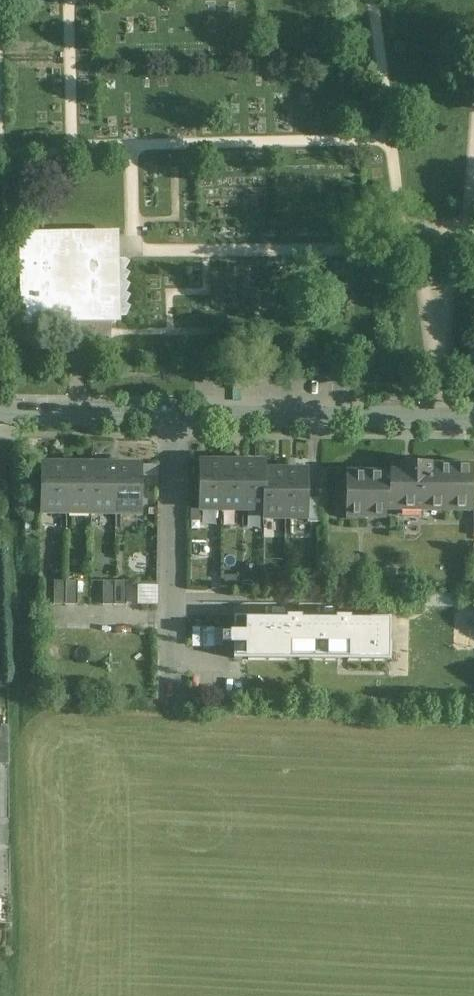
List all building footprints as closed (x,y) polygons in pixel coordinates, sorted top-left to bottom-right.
[(119,237),(19,239),(20,318),(126,317),(131,308),(127,305),(131,296),(126,294),(131,286),(126,282),(131,274),(126,271),(130,263),(126,261),(119,261),(119,237)] [(222,462),(199,462),(199,510),(221,510),(222,462)] [(243,462),(222,462),(221,510),(243,510),(243,462)] [(265,462),(243,462),(243,510),(263,510),(263,511),(264,511),(264,470),(265,470),(265,462)] [(432,464),(401,463),(401,464),(390,464),(390,472),(346,471),(346,519),(386,520),(386,512),(473,513),(473,492),(473,465),(432,464)] [(67,465),(42,464),(41,513),(67,513),(67,465)] [(92,465),(67,465),(67,513),(91,513),(92,465)] [(116,465),(92,465),(91,513),(116,513),(116,465)] [(142,465),(116,465),(116,513),(141,513),(142,465)] [(265,470),(264,470),(264,511),(263,511),(263,518),(285,519),(286,470),(265,470)] [(308,471),(286,470),(285,519),(307,519),(308,471)] [(66,605),(66,581),(54,581),(54,605),(66,605)] [(78,581),(66,581),(66,605),(78,605),(78,581)] [(115,581),(103,581),(103,605),(115,605),(115,581)] [(127,581),(115,581),(115,605),(127,605),(127,581)] [(365,592),(340,592),(340,590),(289,590),(289,602),(234,602),(234,604),(339,605),(339,617),(365,617),(365,592)] [(339,617),(234,616),(234,659),(390,660),(391,618),(365,617),(339,617)] [(0,738),(0,765),(9,766),(9,726),(2,726),(2,738),(0,738)] [(10,896),(0,896),(0,924),(11,924),(10,896)]
